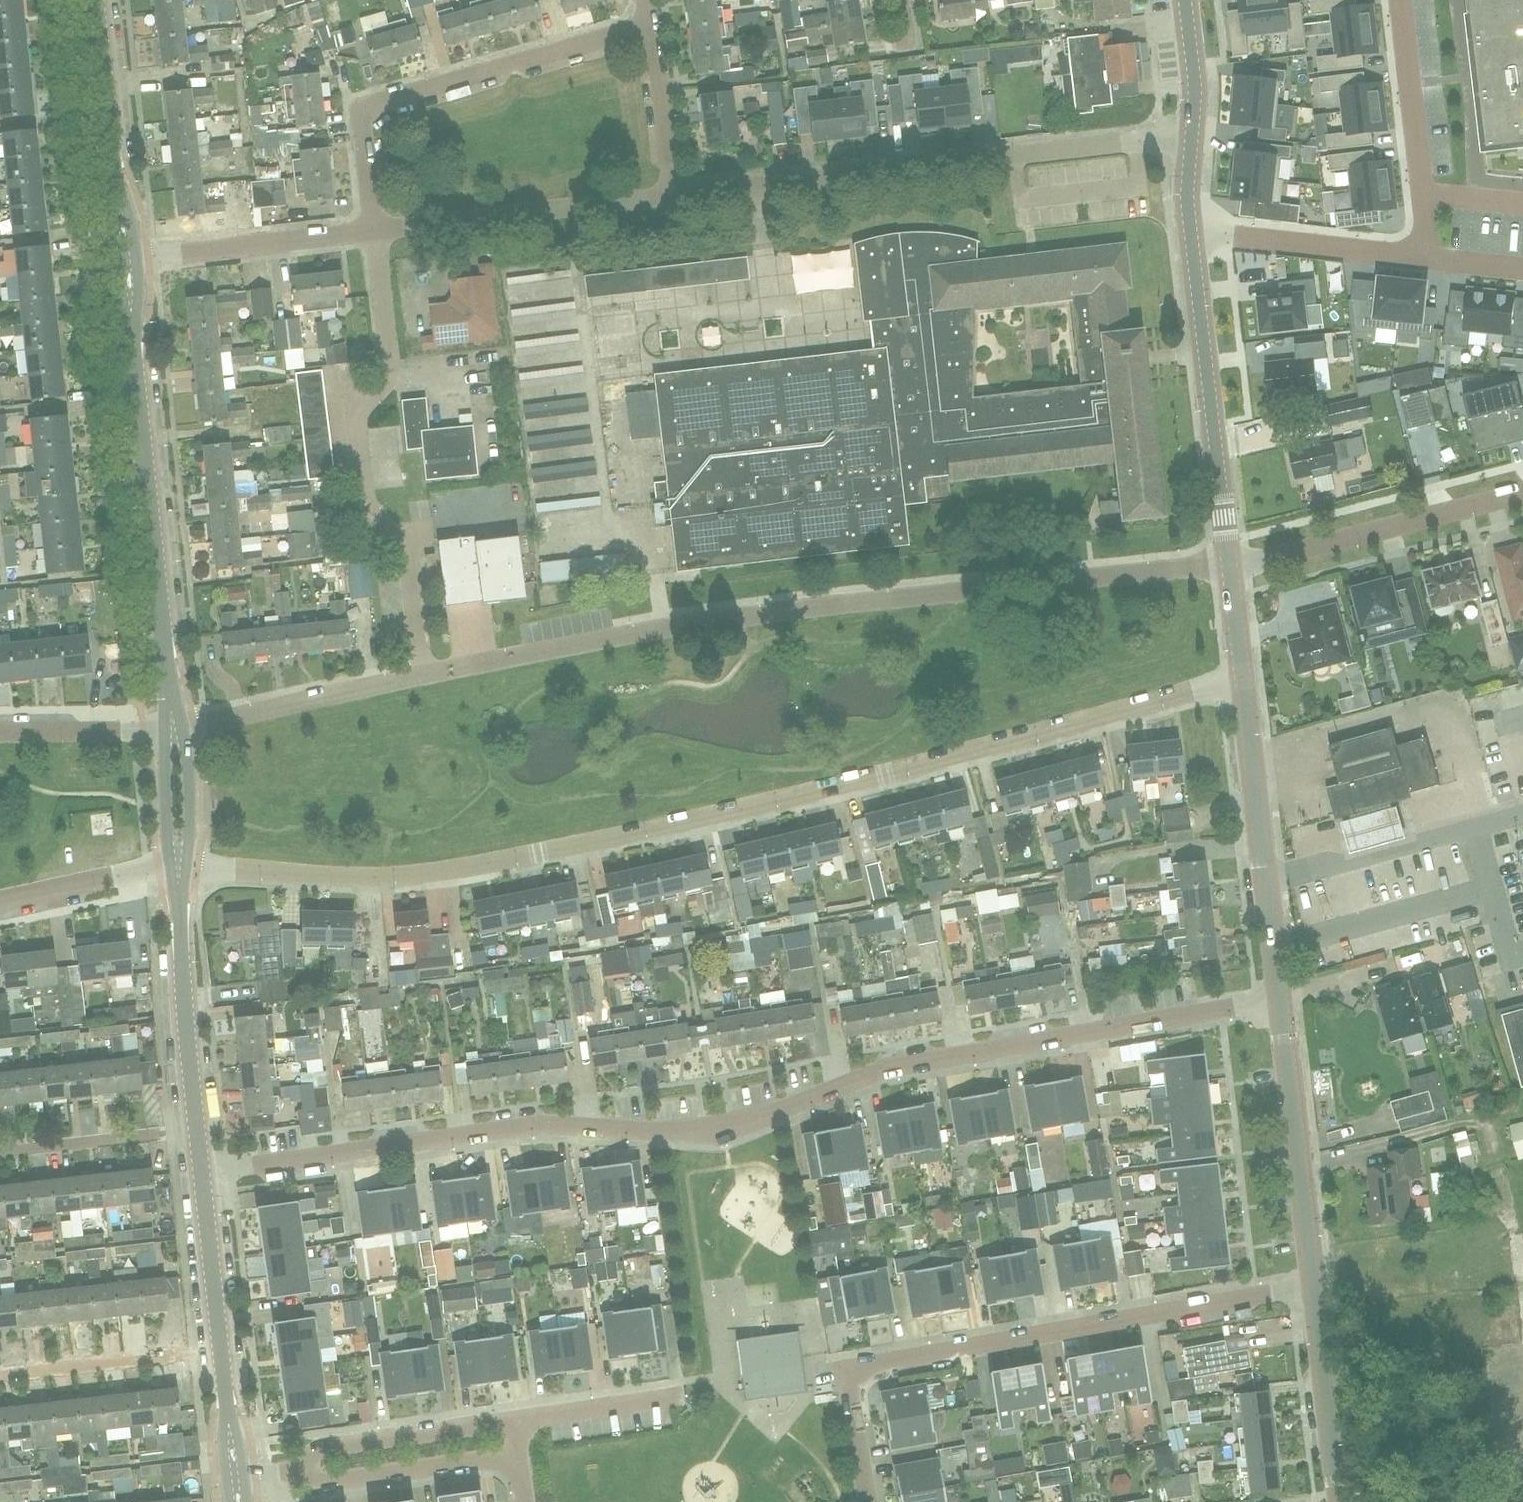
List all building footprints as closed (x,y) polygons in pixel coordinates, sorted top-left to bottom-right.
[(24,16),(22,0),(0,0),(0,19),(24,16)] [(181,0),(156,3),(159,33),(185,30),(181,0)] [(234,0),(217,0),(217,4),(205,6),(206,23),(218,21),(219,23),(237,21),(234,0)] [(276,10),(273,0),(241,0),(246,17),(255,14),(255,16),(276,10)] [(285,8),(305,2),(304,0),(282,0),(285,8)] [(420,0),(407,0),(410,10),(421,6),(420,0)] [(451,9),(438,13),(439,18),(438,19),(446,46),(470,38),(462,12),(459,0),(449,0),(448,0),(451,9)] [(462,12),(470,38),(494,31),(484,0),(483,0),(471,3),(473,9),(462,12)] [(510,0),(504,0),(500,1),(500,0),(484,0),(494,31),(517,24),(510,0)] [(517,24),(541,17),(536,0),(510,0),(517,24)] [(587,0),(561,0),(564,11),(589,4),(587,0)] [(688,3),(691,27),(723,23),(721,9),(716,9),(715,0),(709,0),(688,3)] [(780,1),(785,32),(802,29),(797,0),(784,0),(780,1)] [(805,30),(861,21),(857,0),(845,0),(828,3),(829,16),(820,18),(820,16),(803,19),(805,30)] [(969,16),(974,15),(973,9),(987,7),(986,0),(938,0),(941,20),(957,18),(958,20),(969,19),(969,16)] [(1042,10),(1059,4),(1058,0),(1038,0),(1042,10)] [(1073,4),(1083,3),(1083,1),(1088,1),(1090,11),(1095,10),(1096,21),(1130,17),(1127,0),(1073,0),(1073,4)] [(1249,55),(1246,35),(1267,33),(1263,0),(1240,0),(1241,10),(1228,12),(1233,57),(1249,55)] [(1301,3),(1287,5),(1287,0),(1263,0),(1267,33),(1288,30),(1291,50),(1306,49),(1301,3)] [(1356,0),(1313,0),(1310,0),(1312,16),(1332,13),(1335,34),(1375,29),(1372,6),(1357,8),(1356,0)] [(1487,175),(1522,179),(1522,0),(1466,0),(1487,175)] [(735,27),(762,24),(760,12),(734,15),(735,27)] [(333,49),(327,25),(323,15),(312,18),(321,52),(333,49)] [(0,19),(0,44),(26,41),(24,16),(0,19)] [(398,59),(423,52),(415,25),(407,28),(404,20),(388,25),(398,59)] [(807,41),(823,38),(824,46),(835,44),(836,48),(865,42),(861,21),(805,30),(806,32),(785,35),(788,49),(808,45),(807,41)] [(723,23),(691,27),(694,51),(721,48),(719,37),(725,37),(723,23)] [(1306,37),(1320,35),(1318,23),(1304,25),(1306,37)] [(398,59),(388,25),(373,30),(375,37),(366,39),(374,66),(398,59)] [(340,30),(341,34),(344,46),(345,46),(357,42),(352,26),(340,30)] [(1363,54),(1378,53),(1375,29),(1335,34),(1337,55),(1317,57),(1319,73),(1364,67),(1363,54)] [(185,30),(159,33),(162,64),(188,61),(188,60),(208,58),(207,49),(207,44),(187,47),(185,30)] [(1072,74),(1076,108),(1077,114),(1093,112),(1092,106),(1111,103),(1109,84),(1137,80),(1132,43),(1112,46),(1110,32),(1067,38),(1069,53),(1064,54),(1067,75),(1072,74)] [(0,44),(0,69),(29,66),(26,41),(0,44)] [(1017,63),(1042,60),(1040,45),(1015,48),(1017,63)] [(697,76),(720,73),(725,73),(724,71),(729,71),(727,56),(722,56),(721,48),(694,51),(697,76)] [(808,65),(829,62),(826,49),(806,52),(808,65)] [(233,55),(211,58),(212,69),(234,67),(233,55)] [(1020,64),(998,64),(999,74),(1020,73),(1020,64)] [(32,90),(29,66),(0,69),(0,94),(32,90)] [(740,68),(742,81),(754,80),(752,66),(740,68)] [(970,123),(967,98),(981,96),(978,67),(949,71),(952,89),(940,90),(944,126),(954,125),(954,129),(969,127),(969,123),(970,123)] [(1261,80),(1238,77),(1235,101),(1278,106),(1281,83),(1286,83),(1287,71),(1263,69),(1261,80)] [(285,85),(287,102),(322,98),(319,73),(292,76),(293,84),(285,85)] [(1384,107),(1381,84),(1366,86),(1365,73),(1319,78),(1321,93),(1341,91),(1344,112),(1384,107)] [(940,90),(924,92),(921,74),(898,77),(902,106),(915,104),(918,129),(920,129),(920,133),(935,131),(935,127),(944,126),(940,90)] [(865,135),(862,110),(876,109),(873,80),(849,82),(851,100),(835,102),(839,138),(865,135)] [(780,91),(779,91),(778,81),(761,84),(761,93),(767,93),(770,114),(782,113),(780,91)] [(835,102),(819,104),(816,86),(793,89),(797,118),(810,116),(813,141),(839,138),(835,102)] [(165,91),(168,123),(194,120),(192,104),(212,102),(211,88),(191,90),(191,88),(165,91)] [(1,120),(34,116),(32,90),(0,94),(0,113),(1,120)] [(703,121),(736,116),(732,92),(699,96),(703,121)] [(322,98),(287,102),(289,118),(297,117),(298,126),(325,123),(322,98)] [(1258,139),(1286,142),(1288,130),(1276,128),(1278,106),(1235,101),(1233,125),(1260,128),(1258,139)] [(254,107),(255,115),(258,146),(280,144),(278,131),(267,132),(266,126),(262,127),(260,106),(254,107)] [(1326,135),(1328,151),(1373,145),(1372,132),(1387,130),(1384,107),(1344,112),(1346,133),(1326,135)] [(782,113),(770,114),(774,147),(786,145),(782,113)] [(736,116),(703,121),(706,145),(739,140),(736,116)] [(168,123),(172,153),(198,150),(194,120),(168,123)] [(5,159),(39,156),(36,130),(2,134),(5,159)] [(231,141),(220,142),(222,157),(233,155),(231,141)] [(211,158),(222,157),(220,142),(209,144),(211,158)] [(281,154),(280,144),(258,146),(260,156),(266,155),(272,155),(280,154),(281,154)] [(1239,153),(1236,176),(1283,181),(1278,180),(1281,158),(1291,159),(1292,147),(1264,144),(1263,155),(1243,153),(1239,153)] [(295,177),(330,172),(327,147),(300,150),(302,160),(293,161),(295,177)] [(175,184),(201,181),(198,150),(172,153),(175,184)] [(1330,171),(1350,169),(1353,190),(1393,185),(1390,162),(1375,164),(1374,151),(1328,156),(1330,171)] [(39,156),(5,159),(8,184),(41,180),(39,156)] [(330,172),(295,177),(298,193),(305,192),(306,201),(333,198),(330,172)] [(1281,204),(1283,181),(1236,176),(1233,200),(1257,202),(1255,220),(1299,224),(1299,223),(1301,207),(1291,205),(1281,204)] [(41,180),(8,184),(11,209),(44,205),(41,180)] [(201,181),(175,184),(179,216),(205,213),(204,212),(224,209),(223,195),(203,198),(201,181)] [(253,208),(262,207),(274,206),(287,205),(285,190),(273,191),(272,182),(251,183),(253,208)] [(1381,210),(1396,208),(1393,185),(1353,190),(1355,211),(1335,213),(1337,229),(1382,223),(1381,210)] [(44,205),(11,209),(13,234),(47,230),(44,205)] [(1120,501),(1100,503),(1101,514),(1121,511),(1123,521),(1164,516),(1142,330),(1129,331),(1124,288),(1131,287),(1126,243),(977,260),(976,242),(979,243),(979,242),(956,236),(932,233),(907,233),(883,236),(860,242),(872,349),(653,374),(665,482),(655,483),(657,498),(667,497),(676,573),(908,546),(903,505),(926,502),(923,477),(950,474),(950,480),(1115,461),(1120,501)] [(17,277),(51,273),(49,247),(15,251),(14,250),(9,251),(10,262),(16,261),(17,275),(17,277)] [(422,338),(423,348),(436,347),(436,344),(489,338),(496,330),(490,277),(492,277),(491,264),(481,265),(482,277),(451,280),(453,297),(447,304),(430,306),(434,337),(422,338)] [(345,306),(344,298),(345,298),(341,271),(316,275),(321,309),(345,306)] [(17,277),(17,275),(11,275),(12,287),(18,286),(20,301),(54,298),(51,273),(17,277)] [(321,309),(316,275),(290,278),(294,305),(303,304),(304,312),(321,309)] [(548,277),(508,276),(508,288),(547,288),(548,277)] [(634,294),(635,278),(592,276),(591,291),(634,294)] [(1352,299),(1348,332),(1374,335),(1374,328),(1397,331),(1403,281),(1379,278),(1376,302),(1352,299)] [(1281,285),(1283,297),(1262,300),(1266,335),(1303,330),(1300,309),(1320,307),(1317,281),(1281,285)] [(1403,281),(1397,331),(1421,333),(1420,340),(1433,341),(1436,309),(1424,307),(1427,284),(1403,281)] [(253,321),(275,318),(271,288),(249,290),(253,321)] [(1487,334),(1492,291),(1468,288),(1465,315),(1446,313),(1443,345),(1469,348),(1470,332),(1487,334)] [(1513,320),(1516,294),(1492,291),(1487,334),(1504,335),(1503,348),(1522,350),(1522,321),(1513,320)] [(190,330),(216,327),(215,311),(248,307),(246,293),(213,297),(213,296),(187,299),(190,330)] [(20,301),(23,325),(23,326),(57,322),(54,298),(20,301)] [(299,320),(273,323),(279,350),(302,348),(299,320)] [(326,348),(323,348),(324,365),(348,362),(345,343),(330,345),(327,321),(323,322),(326,348)] [(14,337),(24,336),(26,351),(60,347),(57,322),(23,326),(23,325),(13,326),(14,337)] [(326,348),(323,322),(315,323),(318,349),(323,348),(326,348)] [(231,356),(255,354),(254,347),(231,349),(230,338),(218,339),(216,327),(190,330),(194,361),(220,358),(219,353),(231,351),(231,356)] [(520,351),(584,349),(583,335),(520,338),(520,351)] [(1317,358),(1330,356),(1328,340),(1298,344),(1300,360),(1270,363),(1274,398),(1289,396),(1289,400),(1306,398),(1305,394),(1321,393),(1317,358)] [(1347,340),(1333,341),(1335,358),(1349,357),(1347,340)] [(60,347),(26,351),(28,376),(62,372),(60,347)] [(255,354),(231,356),(232,365),(254,362),(254,367),(284,364),(283,352),(255,355),(255,354)] [(197,391),(223,388),(220,358),(194,361),(197,391)] [(1513,361),(1512,373),(1522,375),(1522,362),(1513,361)] [(535,378),(536,389),(556,388),(556,377),(586,376),(586,367),(524,369),(524,378),(535,378)] [(1429,368),(1413,372),(1417,386),(1432,383),(1429,368)] [(296,386),(323,382),(322,369),(294,372),(296,386)] [(4,399),(27,397),(26,371),(3,373),(4,399)] [(62,372),(28,376),(31,401),(65,397),(62,372)] [(604,379),(605,400),(632,398),(630,377),(604,379)] [(1378,394),(1377,381),(1358,385),(1359,398),(1378,394)] [(323,382),(296,386),(297,399),(325,396),(323,382)] [(1445,385),(1428,390),(1436,422),(1454,418),(1445,385)] [(1480,395),(1461,399),(1469,439),(1486,436),(1488,449),(1522,442),(1522,408),(1519,387),(1492,392),(1494,401),(1482,403),(1480,395)] [(223,388),(197,391),(201,422),(226,419),(226,418),(246,416),(245,403),(225,405),(223,388)] [(325,396),(297,399),(299,413),(327,409),(325,396)] [(1329,426),(1372,416),(1368,397),(1325,407),(1329,426)] [(426,480),(478,475),(473,426),(429,430),(426,398),(402,400),(407,450),(423,448),(426,480)] [(528,402),(528,416),(592,412),(591,399),(528,402)] [(327,409),(299,413),(301,426),(328,423),(327,409)] [(34,448),(70,444),(67,418),(31,422),(34,448)] [(328,423),(301,426),(302,439),(330,436),(328,423)] [(292,441),(292,426),(289,426),(264,428),(265,443),(292,441)] [(330,436),(302,439),(304,453),(332,449),(330,436)] [(1339,469),(1337,462),(1333,443),(1332,440),(1289,450),(1296,479),(1339,469)] [(206,476),(233,474),(231,457),(251,455),(250,441),(229,444),(229,442),(203,445),(206,476)] [(34,448),(36,471),(37,473),(73,469),(70,444),(34,448)] [(6,449),(6,451),(0,451),(0,466),(7,465),(17,464),(15,448),(6,449)] [(333,463),(332,449),(304,453),(306,466),(333,463)] [(308,481),(335,477),(333,463),(306,466),(308,481)] [(26,498),(39,496),(39,499),(76,494),(73,469),(37,473),(36,471),(23,473),(26,498)] [(0,475),(0,503),(11,502),(11,500),(20,499),(18,473),(0,475)] [(233,474),(206,476),(210,507),(236,504),(233,474)] [(1379,485),(1376,474),(1361,478),(1364,489),(1379,485)] [(76,494),(39,499),(42,524),(79,520),(76,494)] [(247,503),(270,501),(270,494),(246,496),(247,503)] [(604,496),(540,505),(542,515),(606,506),(604,496)] [(270,501),(247,503),(248,512),(271,510),(270,501)] [(0,503),(0,512),(1,517),(12,516),(11,502),(0,503)] [(236,504),(210,507),(213,538),(239,535),(236,504)] [(290,535),(315,532),(313,512),(313,510),(287,513),(290,535)] [(79,520),(42,524),(45,549),(81,545),(79,520)] [(4,554),(16,552),(14,526),(2,527),(4,554)] [(239,535),(213,538),(216,569),(243,566),(242,565),(263,563),(261,550),(241,552),(239,535)] [(445,607),(490,601),(500,600),(525,596),(518,537),(479,542),(474,543),(474,537),(437,541),(438,547),(444,599),(444,598),(445,607)] [(81,545),(45,549),(48,575),(84,571),(81,545)] [(1502,569),(1515,619),(1522,617),(1522,556),(1521,547),(1498,552),(1502,569)] [(328,549),(329,565),(346,564),(345,548),(328,549)] [(16,552),(4,554),(7,581),(19,579),(18,566),(16,552)] [(569,583),(567,560),(543,562),(545,585),(569,583)] [(1481,597),(1471,560),(1424,573),(1433,609),(1436,609),(1438,613),(1442,616),(1451,613),(1454,609),(1453,604),(1481,597)] [(374,597),(370,563),(370,562),(348,564),(348,565),(352,599),(373,597),(374,597)] [(1397,610),(1390,581),(1355,590),(1360,609),(1355,610),(1360,631),(1398,621),(1403,637),(1424,632),(1417,605),(1397,610)] [(74,604),(72,585),(72,583),(39,586),(40,598),(57,596),(58,606),(74,604)] [(22,600),(21,588),(0,590),(0,602),(22,600)] [(273,593),(275,604),(290,603),(289,591),(273,593)] [(319,649),(350,645),(347,620),(346,620),(343,599),(329,600),(332,621),(315,624),(319,649)] [(1508,642),(1498,601),(1482,605),(1492,646),(1508,642)] [(275,604),(276,616),(292,614),(290,603),(275,604)] [(1309,639),(1292,643),(1298,664),(1305,668),(1313,666),(1317,668),(1324,666),(1327,663),(1339,659),(1341,655),(1338,645),(1344,643),(1334,607),(1301,616),(1304,629),(1305,630),(1306,630),(1309,639)] [(257,657),(254,632),(237,634),(234,614),(221,615),(224,637),(223,637),(226,661),(257,657)] [(319,649),(315,624),(285,628),(288,653),(319,649)] [(288,653),(285,628),(254,632),(257,657),(288,653)] [(1522,669),(1522,635),(1509,639),(1517,671),(1522,669)] [(65,675),(91,672),(87,636),(61,639),(65,675)] [(65,675),(61,639),(35,641),(39,678),(65,675)] [(39,678),(35,641),(10,644),(14,681),(39,678)] [(10,644),(0,645),(0,682),(14,681),(10,644)] [(1504,713),(1522,710),(1522,692),(1502,695),(1504,713)] [(1340,813),(1440,784),(1426,736),(1397,745),(1392,727),(1329,745),(1340,783),(1332,785),(1340,813)] [(1157,779),(1158,779),(1171,777),(1172,783),(1183,781),(1178,741),(1153,744),(1157,779)] [(1135,782),(1144,780),(1144,785),(1158,783),(1158,779),(1157,779),(1153,744),(1127,747),(1131,776),(1134,776),(1135,782)] [(1094,786),(1102,784),(1095,756),(1062,765),(1069,793),(1078,791),(1080,798),(1096,794),(1094,786)] [(1039,808),(1044,806),(1045,810),(1055,807),(1054,804),(1071,799),(1069,793),(1062,765),(1030,774),(1039,808)] [(1030,813),(1030,810),(1039,808),(1030,774),(997,782),(1004,810),(1005,810),(1007,816),(1021,812),(1022,815),(1030,813)] [(948,831),(962,827),(964,832),(974,830),(971,819),(964,791),(939,797),(948,831)] [(1122,809),(1124,808),(1127,818),(1141,814),(1138,805),(1135,793),(1119,797),(1122,809)] [(915,803),(923,837),(934,834),(937,846),(951,842),(948,831),(939,797),(915,803)] [(1103,801),(1111,825),(1123,822),(1119,810),(1122,809),(1119,797),(1103,801)] [(890,810),(899,843),(913,840),(915,845),(924,842),(923,837),(915,803),(890,810)] [(899,843),(890,810),(865,816),(873,844),(874,844),(875,850),(890,846),(889,840),(897,838),(899,843)] [(1191,839),(1189,821),(1164,824),(1166,842),(1191,839)] [(817,864),(832,860),(834,866),(845,863),(841,853),(834,824),(809,830),(817,864)] [(817,864),(809,830),(785,836),(793,870),(808,866),(807,861),(815,859),(816,864),(817,864)] [(992,846),(1009,841),(1006,830),(989,834),(992,846)] [(992,846),(989,834),(975,837),(986,880),(1000,876),(992,846)] [(793,870),(785,836),(761,842),(769,876),(784,872),(783,867),(791,865),(793,870)] [(1069,852),(1080,850),(1077,837),(1051,844),(1057,866),(1071,863),(1071,861),(1069,852)] [(758,878),(759,882),(769,880),(768,876),(769,876),(761,842),(735,848),(742,877),(743,876),(745,882),(758,878)] [(1204,860),(1195,861),(1194,849),(1171,852),(1172,864),(1174,879),(1169,879),(1171,889),(1207,885),(1204,860)] [(723,877),(710,880),(708,870),(705,856),(705,854),(679,860),(687,894),(702,891),(703,895),(726,890),(723,877)] [(687,894),(679,860),(655,866),(662,899),(678,896),(676,891),(684,889),(686,895),(687,894)] [(1093,899),(1089,862),(1064,865),(1068,902),(1093,899)] [(873,900),(886,897),(878,863),(865,866),(873,900)] [(638,905),(651,902),(653,909),(657,908),(657,907),(663,905),(662,899),(655,866),(630,871),(638,905)] [(932,868),(937,892),(951,890),(947,866),(932,868)] [(854,904),(867,901),(859,867),(845,871),(854,904)] [(937,892),(932,868),(920,871),(925,894),(937,892)] [(613,910),(628,907),(629,912),(639,910),(638,905),(630,871),(605,877),(608,894),(596,897),(603,926),(605,938),(618,936),(613,910)] [(575,936),(571,919),(570,913),(580,911),(574,883),(549,888),(557,927),(556,928),(558,939),(575,936)] [(1109,897),(1125,895),(1124,884),(1108,886),(1109,897)] [(1207,885),(1171,889),(1171,890),(1168,890),(1169,900),(1176,899),(1177,913),(1210,909),(1207,885)] [(547,929),(556,928),(557,927),(549,888),(524,893),(531,927),(546,924),(547,929)] [(1058,911),(1054,890),(1025,896),(1029,916),(1058,911)] [(999,911),(996,897),(995,892),(978,895),(979,901),(978,901),(980,914),(982,914),(999,911)] [(531,927),(524,893),(500,898),(507,932),(522,929),(521,923),(529,921),(530,927),(531,927)] [(774,900),(760,903),(750,905),(747,894),(735,897),(739,919),(763,915),(777,912),(774,900)] [(999,911),(1019,907),(1016,894),(996,897),(999,911)] [(1125,895),(1109,897),(1111,908),(1126,906),(1125,895)] [(507,932),(500,898),(475,903),(480,932),(481,932),(483,937),(497,934),(498,935),(507,934),(507,932)] [(724,922),(732,920),(728,898),(715,901),(716,909),(708,911),(711,924),(724,922)] [(817,912),(815,900),(788,904),(790,916),(792,916),(817,912)] [(1100,920),(1098,901),(1090,901),(1091,921),(1100,920)] [(957,918),(973,916),(971,905),(955,908),(957,918)] [(1210,909),(1177,913),(1179,927),(1171,928),(1172,938),(1213,933),(1210,909)] [(454,975),(454,973),(451,950),(451,949),(449,933),(441,934),(430,935),(427,911),(396,915),(398,941),(415,940),(419,974),(419,979),(454,975)] [(893,916),(894,916),(893,911),(877,913),(878,919),(874,919),(876,933),(895,929),(893,916)] [(1003,932),(999,911),(982,914),(986,935),(1003,932)] [(328,948),(328,913),(302,912),(302,941),(303,941),(303,948),(319,948),(319,943),(327,943),(327,948),(328,948)] [(586,942),(587,942),(588,947),(600,945),(599,940),(595,920),(594,912),(580,915),(586,942)] [(817,912),(792,916),(793,925),(809,923),(813,922),(818,921),(817,912)] [(286,996),(283,968),(279,930),(278,930),(277,918),(256,921),(255,913),(224,916),(226,928),(227,940),(241,939),(243,955),(255,953),(260,998),(286,996)] [(354,913),(328,913),(328,948),(344,948),(344,943),(354,944),(354,913)] [(918,945),(937,941),(931,913),(912,917),(903,924),(907,945),(918,943),(918,945)] [(876,933),(874,919),(855,923),(857,936),(876,933)] [(943,923),(947,944),(959,942),(956,921),(943,923)] [(657,937),(683,934),(681,922),(655,926),(657,937)] [(747,926),(748,933),(749,939),(761,936),(759,923),(747,926)] [(748,940),(749,941),(751,953),(780,949),(778,935),(780,935),(779,928),(767,930),(768,937),(749,940),(748,940)] [(279,930),(283,968),(302,968),(303,958),(296,957),(297,930),(279,930)] [(784,951),(812,946),(809,930),(781,935),(784,951)] [(748,940),(749,940),(749,939),(748,933),(726,937),(729,954),(728,954),(730,965),(747,962),(744,941),(749,941),(748,940)] [(1174,948),(1181,947),(1183,962),(1189,961),(1189,962),(1216,958),(1213,933),(1172,938),(1174,948)] [(1033,959),(1043,957),(1041,941),(1030,943),(1033,959)] [(104,978),(131,975),(127,942),(101,945),(104,978)] [(537,957),(550,955),(548,944),(535,945),(537,957)] [(1099,947),(1100,958),(1088,959),(1090,975),(1112,972),(1111,970),(1138,967),(1137,958),(1126,960),(1124,944),(1099,947)] [(75,948),(77,966),(79,981),(104,978),(101,945),(75,948)] [(537,957),(535,945),(520,948),(523,960),(537,957)] [(728,958),(726,945),(692,951),(693,959),(710,956),(711,961),(728,958)] [(639,946),(625,948),(626,949),(627,959),(629,972),(630,972),(643,970),(642,963),(639,947),(639,946)] [(72,1026),(67,986),(55,988),(51,950),(26,953),(31,997),(31,998),(58,995),(62,1027),(72,1026)] [(472,965),(497,960),(495,950),(485,952),(484,950),(470,952),(472,965)] [(884,982),(896,980),(891,950),(878,952),(884,982)] [(16,955),(15,951),(1,952),(1,956),(0,956),(0,959),(4,990),(21,987),(23,998),(31,997),(26,953),(16,955)] [(654,969),(667,967),(684,963),(681,953),(651,959),(654,969)] [(367,970),(366,958),(353,958),(352,970),(355,970),(367,970)] [(627,959),(602,963),(604,977),(629,972),(627,959)] [(1442,971),(1450,998),(1479,989),(1471,962),(1442,971)] [(1035,975),(1040,1001),(1065,996),(1060,969),(1059,970),(1058,964),(1044,967),(1045,973),(1035,975)] [(569,968),(572,984),(571,984),(576,1013),(594,1010),(586,965),(569,968)] [(998,967),(985,969),(993,1010),(1016,1005),(1010,973),(1000,975),(998,967)] [(486,995),(494,994),(497,1018),(507,1017),(504,992),(506,992),(504,979),(504,978),(503,969),(483,972),(486,995)] [(974,971),(976,979),(963,981),(964,988),(963,988),(968,1014),(993,1010),(985,969),(974,971)] [(1040,1001),(1035,975),(1026,976),(1025,970),(1010,973),(1016,1005),(1040,1001)] [(1435,973),(1400,984),(1405,999),(1419,995),(1421,1002),(1420,1002),(1421,1005),(1422,1005),(1430,1030),(1451,1024),(1443,1000),(1435,973)] [(917,1023),(942,1019),(937,991),(935,992),(934,987),(920,989),(918,974),(908,976),(911,996),(912,996),(917,1023)] [(509,978),(504,978),(504,979),(506,992),(525,989),(523,976),(509,978)] [(1391,1042),(1430,1030),(1422,1005),(1421,1005),(1420,1002),(1421,1002),(1419,995),(1405,999),(1400,984),(1376,991),(1391,1042)] [(86,1024),(82,985),(67,986),(72,1026),(86,1024)] [(464,999),(480,997),(478,986),(462,988),(464,999)] [(845,1036),(869,1032),(865,1005),(863,1006),(860,988),(851,990),(853,1001),(840,1003),(837,986),(826,988),(829,1007),(840,1005),(840,1009),(845,1036)] [(783,990),(759,994),(761,1006),(763,1006),(764,1012),(768,1038),(792,1034),(787,1002),(786,1002),(785,997),(783,990)] [(464,1005),(460,991),(446,996),(451,1010),(464,1005)] [(381,1008),(401,1006),(399,992),(379,995),(381,1008)] [(10,1033),(5,993),(0,994),(0,1034),(10,1033)] [(893,1027),(917,1023),(912,996),(911,996),(903,998),(902,993),(887,995),(893,1027)] [(381,1008),(379,995),(360,997),(362,1011),(381,1008)] [(799,995),(785,997),(786,1002),(787,1002),(792,1034),(793,1033),(794,1039),(805,1037),(804,1032),(816,1030),(812,1003),(811,1004),(801,1005),(800,1000),(799,995)] [(893,1027),(887,995),(874,998),(875,1003),(865,1005),(869,1032),(893,1027)] [(642,997),(632,998),(634,1011),(636,1026),(642,1059),(666,1055),(661,1023),(658,1009),(658,1006),(644,1009),(642,997)] [(1495,1011),(1499,1027),(1505,1025),(1522,1089),(1522,1088),(1522,1003),(1495,1011)] [(109,1021),(135,1019),(133,1006),(107,1009),(109,1021)] [(326,1032),(343,1030),(341,1006),(324,1007),(326,1032)] [(752,1008),(739,1010),(744,1042),(768,1038),(764,1012),(763,1006),(761,1006),(752,1008)] [(549,1009),(532,1011),(534,1023),(536,1039),(537,1039),(548,1038),(547,1037),(545,1021),(550,1021),(549,1009)] [(715,1024),(701,1027),(704,1044),(718,1042),(719,1046),(744,1042),(739,1010),(724,1013),(725,1018),(714,1020),(715,1024)] [(276,1039),(275,1028),(268,1029),(266,1015),(261,1016),(261,1015),(234,1018),(237,1043),(264,1040),(264,1041),(276,1039)] [(570,1016),(557,1018),(559,1035),(560,1042),(573,1040),(570,1016)] [(675,1020),(661,1023),(666,1055),(691,1051),(690,1046),(704,1044),(701,1027),(687,1029),(686,1024),(676,1026),(675,1020)] [(136,1056),(122,1058),(119,1033),(127,1033),(126,1023),(107,1025),(108,1035),(110,1059),(114,1091),(140,1088),(136,1056)] [(320,1024),(306,1025),(307,1035),(321,1033),(320,1024)] [(108,1035),(107,1025),(87,1028),(88,1037),(108,1035)] [(636,1026),(613,1030),(618,1063),(642,1059),(636,1026)] [(58,1042),(81,1040),(79,1030),(57,1033),(58,1042)] [(599,1032),(588,1034),(589,1040),(594,1066),(605,1064),(606,1069),(616,1067),(616,1063),(618,1063),(613,1030),(599,1032)] [(58,1042),(57,1033),(40,1034),(41,1044),(58,1042)] [(321,1033),(307,1035),(307,1037),(293,1038),(296,1062),(319,1060),(318,1045),(322,1045),(321,1033)] [(394,1105),(418,1102),(413,1062),(409,1035),(399,1036),(403,1071),(390,1073),(394,1105)] [(548,1038),(537,1039),(539,1051),(540,1057),(544,1084),(569,1080),(565,1053),(564,1053),(564,1048),(561,1048),(560,1042),(559,1035),(547,1037),(548,1038)] [(9,1048),(31,1045),(30,1036),(8,1038),(9,1048)] [(8,1038),(0,1039),(0,1049),(9,1048),(8,1038)] [(271,1064),(270,1050),(269,1049),(265,1049),(264,1041),(264,1040),(237,1043),(240,1067),(271,1064)] [(529,1053),(515,1055),(520,1087),(544,1084),(540,1057),(539,1051),(529,1053)] [(496,1091),(520,1087),(515,1055),(502,1057),(501,1052),(490,1053),(496,1091)] [(468,1067),(467,1067),(471,1094),(496,1091),(490,1053),(478,1055),(479,1060),(467,1062),(468,1067)] [(1203,1053),(1146,1060),(1146,1061),(1147,1061),(1148,1073),(1164,1071),(1166,1084),(1206,1079),(1203,1053)] [(110,1059),(86,1062),(89,1094),(114,1091),(110,1059)] [(418,1102),(443,1098),(439,1071),(438,1066),(425,1068),(424,1061),(413,1062),(418,1102)] [(89,1094),(86,1062),(61,1065),(65,1097),(89,1094)] [(357,1077),(342,1079),(341,1063),(332,1064),(333,1081),(342,1080),(342,1085),(346,1112),(370,1108),(366,1076),(365,1074),(357,1075),(357,1077)] [(243,1092),(281,1087),(280,1077),(273,1078),(271,1064),(240,1067),(243,1092)] [(65,1097),(61,1065),(36,1068),(40,1100),(65,1097)] [(40,1100),(36,1068),(11,1070),(15,1103),(40,1100)] [(11,1070),(0,1072),(0,1104),(15,1103),(11,1070)] [(327,1086),(325,1077),(325,1071),(313,1072),(314,1083),(300,1085),(302,1109),(315,1107),(315,1109),(329,1107),(327,1086)] [(370,1108),(394,1105),(390,1073),(376,1074),(366,1076),(370,1108)] [(1052,1081),(1060,1126),(1088,1121),(1080,1076),(1052,1081)] [(1209,1105),(1206,1079),(1166,1084),(1167,1097),(1151,1099),(1153,1112),(1209,1105)] [(1060,1126),(1052,1081),(1024,1087),(1032,1131),(1060,1126)] [(282,1097),(281,1087),(243,1092),(246,1117),(249,1116),(251,1131),(274,1129),(272,1113),(273,1113),(273,1112),(278,1112),(276,1100),(276,1098),(282,1097)] [(1006,1090),(978,1095),(986,1139),(1014,1134),(1006,1090)] [(1434,1110),(1429,1091),(1391,1102),(1396,1121),(1434,1110)] [(986,1139),(978,1095),(950,1100),(958,1144),(986,1139)] [(932,1103),(904,1108),(912,1152),(940,1147),(932,1103)] [(1212,1130),(1209,1105),(1153,1112),(1154,1124),(1170,1122),(1172,1135),(1212,1130)] [(912,1152),(904,1108),(876,1113),(884,1157),(912,1152)] [(1510,1126),(1519,1159),(1522,1158),(1522,1123),(1510,1126)] [(867,1168),(859,1124),(831,1129),(839,1173),(867,1168)] [(839,1173),(831,1129),(803,1134),(811,1179),(839,1173)] [(1215,1156),(1212,1130),(1172,1135),(1173,1148),(1157,1150),(1159,1162),(1158,1162),(1158,1163),(1215,1156)] [(1093,1177),(1106,1174),(1100,1140),(1086,1142),(1093,1177)] [(1024,1145),(1033,1192),(1046,1189),(1042,1168),(1041,1168),(1036,1142),(1024,1145)] [(1370,1207),(1373,1224),(1410,1219),(1405,1179),(1420,1177),(1417,1149),(1389,1153),(1391,1167),(1370,1169),(1375,1206),(1370,1207)] [(1116,1157),(1118,1166),(1129,1164),(1128,1155),(1116,1157)] [(638,1161),(610,1165),(616,1209),(645,1205),(638,1161)] [(1216,1162),(1159,1169),(1159,1170),(1160,1170),(1161,1182),(1177,1180),(1179,1193),(1219,1188),(1216,1162)] [(534,1167),(541,1212),(569,1208),(563,1163),(534,1167)] [(616,1209),(610,1165),(582,1169),(588,1213),(616,1209)] [(541,1212),(534,1167),(506,1171),(513,1216),(541,1212)] [(127,1204),(142,1202),(143,1213),(154,1212),(149,1168),(124,1171),(127,1204)] [(124,1171),(99,1174),(103,1206),(127,1204),(124,1171)] [(78,1209),(103,1206),(99,1174),(74,1177),(78,1209)] [(460,1178),(466,1223),(495,1219),(488,1174),(460,1178)] [(1119,1177),(1119,1186),(1132,1185),(1132,1176),(1119,1177)] [(74,1177),(49,1180),(53,1212),(78,1209),(74,1177)] [(466,1223),(460,1178),(432,1182),(438,1227),(466,1223)] [(49,1180),(25,1182),(29,1215),(30,1215),(53,1212),(49,1180)] [(31,1230),(30,1215),(29,1215),(25,1182),(0,1185),(4,1218),(6,1217),(21,1216),(23,1231),(31,1230)] [(818,1186),(819,1193),(840,1189),(839,1182),(818,1186)] [(313,1187),(315,1200),(336,1197),(334,1184),(313,1187)] [(414,1185),(386,1189),(392,1233),(420,1229),(414,1185)] [(1057,1203),(1074,1200),(1073,1188),(1055,1191),(1057,1203)] [(1222,1214),(1219,1188),(1179,1193),(1180,1206),(1164,1208),(1166,1221),(1222,1214)] [(392,1233),(386,1189),(357,1193),(364,1237),(392,1233)] [(885,1218),(883,1207),(882,1197),(877,1197),(876,1191),(862,1193),(864,1202),(850,1205),(852,1219),(856,1218),(857,1222),(885,1218)] [(1039,1227),(1057,1224),(1053,1191),(1035,1194),(1039,1227)] [(1020,1230),(1039,1227),(1034,1194),(1015,1197),(1020,1230)] [(257,1207),(260,1230),(300,1224),(300,1222),(298,1211),(313,1209),(314,1209),(313,1199),(257,1207)] [(843,1203),(822,1207),(825,1226),(846,1222),(843,1203)] [(892,1206),(883,1207),(885,1218),(893,1216),(892,1206)] [(914,1225),(912,1213),(897,1216),(897,1218),(900,1227),(900,1228),(914,1225)] [(1225,1239),(1222,1214),(1166,1221),(1167,1233),(1183,1231),(1185,1244),(1225,1239)] [(1123,1218),(1124,1226),(1136,1225),(1135,1216),(1123,1218)] [(345,1233),(343,1217),(318,1221),(319,1229),(331,1227),(332,1235),(345,1233)] [(818,1229),(816,1217),(807,1218),(809,1231),(818,1229)] [(260,1230),(263,1252),(303,1247),(301,1233),(316,1231),(318,1231),(316,1220),(300,1222),(300,1224),(260,1230)] [(839,1276),(856,1273),(848,1225),(808,1231),(812,1257),(835,1253),(839,1276)] [(131,1240),(154,1237),(152,1228),(130,1230),(131,1240)] [(131,1240),(130,1230),(113,1232),(114,1242),(131,1240)] [(82,1246),(104,1243),(103,1233),(81,1236),(82,1246)] [(82,1246),(81,1236),(64,1238),(65,1247),(82,1246)] [(1080,1241),(1088,1285),(1116,1280),(1108,1236),(1080,1241)] [(33,1251),(55,1248),(54,1239),(32,1242),(33,1251)] [(1228,1265),(1225,1239),(1185,1244),(1186,1257),(1170,1259),(1172,1271),(1171,1271),(1172,1272),(1228,1265)] [(419,1242),(422,1268),(434,1267),(431,1240),(419,1242)] [(1060,1290),(1088,1285),(1080,1241),(1052,1246),(1060,1290)] [(32,1242),(14,1244),(16,1253),(33,1251),(32,1242)] [(133,1254),(155,1252),(154,1242),(132,1245),(133,1254)] [(133,1254),(132,1245),(115,1247),(116,1256),(133,1254)] [(263,1252),(267,1275),(307,1270),(307,1271),(323,1269),(321,1258),(320,1258),(305,1261),(303,1247),(263,1252)] [(33,1251),(34,1260),(56,1258),(55,1248),(33,1251)] [(84,1260),(106,1257),(105,1248),(83,1250),(84,1260)] [(335,1250),(337,1266),(351,1264),(348,1248),(335,1250)] [(588,1266),(605,1264),(603,1248),(586,1251),(588,1266)] [(437,1281),(455,1279),(452,1249),(433,1251),(437,1281)] [(1006,1254),(1014,1298),(1042,1293),(1034,1249),(1006,1254)] [(1144,1273),(1139,1249),(1123,1252),(1128,1276),(1144,1273)] [(84,1260),(83,1250),(65,1253),(67,1262),(84,1260)] [(33,1251),(16,1253),(17,1262),(34,1260),(33,1251)] [(986,1303),(1014,1298),(1006,1254),(978,1259),(986,1303)] [(477,1279),(495,1277),(493,1260),(475,1263),(477,1279)] [(597,1274),(598,1282),(617,1279),(616,1271),(624,1270),(623,1261),(605,1264),(588,1266),(587,1267),(588,1275),(597,1274)] [(932,1267),(940,1312),(968,1307),(960,1262),(932,1267)] [(650,1265),(652,1285),(665,1283),(662,1264),(650,1265)] [(912,1317),(940,1312),(932,1267),(904,1272),(912,1317)] [(857,1273),(865,1317),(893,1312),(885,1268),(857,1273)] [(554,1285),(577,1281),(575,1269),(552,1272),(554,1285)] [(308,1282),(307,1271),(307,1270),(267,1275),(270,1298),(326,1290),(325,1279),(323,1280),(308,1282)] [(837,1322),(865,1317),(857,1273),(856,1273),(839,1276),(829,1278),(837,1322)] [(437,1286),(435,1274),(427,1275),(429,1287),(437,1286)] [(115,1315),(112,1284),(98,1285),(97,1277),(86,1278),(87,1286),(91,1318),(115,1315)] [(140,1312),(165,1309),(162,1278),(136,1281),(140,1312)] [(140,1312),(136,1281),(112,1284),(115,1315),(140,1312)] [(492,1281),(479,1283),(481,1294),(493,1293),(492,1281)] [(476,1310),(473,1282),(441,1285),(442,1290),(440,1290),(442,1313),(455,1311),(455,1316),(473,1314),(472,1310),(476,1310)] [(15,1286),(16,1295),(13,1295),(17,1327),(41,1324),(38,1292),(26,1293),(25,1284),(15,1286)] [(91,1318),(87,1286),(62,1289),(66,1321),(91,1318)] [(66,1321),(62,1289),(38,1292),(41,1324),(66,1321)] [(514,1300),(512,1290),(511,1290),(497,1292),(499,1302),(514,1300)] [(426,1296),(429,1320),(441,1318),(438,1294),(426,1296)] [(13,1295),(0,1297),(0,1329),(17,1327),(13,1295)] [(362,1298),(365,1319),(369,1343),(381,1341),(374,1296),(362,1298)] [(273,1322),(276,1344),(333,1336),(329,1314),(327,1299),(303,1302),(306,1318),(273,1322)] [(659,1305),(631,1309),(637,1354),(665,1350),(659,1305)] [(609,1358),(637,1354),(631,1309),(603,1313),(609,1358)] [(557,1328),(564,1372),(592,1368),(586,1324),(557,1328)] [(564,1372),(557,1328),(529,1332),(536,1376),(564,1372)] [(797,1332),(737,1340),(745,1401),(806,1393),(797,1332)] [(483,1338),(489,1383),(517,1379),(511,1334),(483,1338)] [(276,1344),(280,1368),(320,1362),(318,1348),(333,1346),(334,1346),(333,1336),(276,1344)] [(489,1383),(483,1338),(455,1342),(461,1387),(489,1383)] [(1196,1398),(1195,1393),(1217,1389),(1214,1373),(1250,1366),(1246,1348),(1226,1352),(1223,1339),(1182,1347),(1187,1374),(1191,1373),(1192,1378),(1166,1382),(1170,1401),(1196,1398)] [(408,1349),(415,1394),(443,1390),(437,1345),(408,1349)] [(1142,1345),(1116,1350),(1123,1390),(1136,1387),(1139,1403),(1151,1401),(1152,1401),(1142,1345)] [(387,1398),(415,1394),(408,1349),(380,1353),(387,1398)] [(1116,1350),(1091,1354),(1101,1410),(1102,1410),(1113,1408),(1110,1392),(1123,1390),(1116,1350)] [(1101,1410),(1091,1354),(1065,1359),(1075,1415),(1076,1415),(1088,1413),(1085,1397),(1097,1394),(1100,1411),(1101,1410)] [(280,1368),(283,1392),(318,1387),(323,1386),(323,1387),(339,1384),(338,1374),(337,1374),(322,1376),(320,1362),(280,1368)] [(1041,1363),(1015,1368),(1022,1408),(1023,1408),(1035,1405),(1038,1421),(1050,1419),(1050,1420),(1051,1419),(1041,1363)] [(1025,1424),(1023,1408),(1022,1408),(1015,1368),(989,1372),(999,1429),(1001,1428),(1025,1424)] [(981,1397),(979,1379),(965,1381),(967,1399),(981,1397)] [(881,1393),(886,1421),(930,1413),(925,1385),(881,1393)] [(323,1386),(318,1387),(283,1392),(286,1414),(297,1412),(299,1426),(344,1420),(341,1395),(340,1395),(325,1398),(323,1387),(323,1386)] [(153,1422),(155,1422),(178,1419),(175,1387),(149,1390),(153,1422)] [(129,1425),(143,1423),(145,1437),(157,1435),(155,1422),(153,1422),(149,1390),(125,1393),(129,1425)] [(1235,1396),(1236,1407),(1231,1408),(1232,1420),(1270,1416),(1268,1391),(1241,1394),(1241,1395),(1235,1396)] [(129,1425),(125,1393),(100,1396),(104,1428),(105,1428),(129,1425)] [(79,1431),(80,1431),(95,1429),(96,1441),(107,1440),(105,1428),(104,1428),(100,1396),(75,1399),(79,1431)] [(51,1402),(55,1434),(71,1432),(72,1441),(81,1440),(80,1431),(79,1431),(75,1399),(51,1402)] [(55,1434),(51,1402),(26,1405),(30,1437),(55,1434)] [(2,1408),(6,1439),(19,1438),(20,1450),(32,1449),(30,1437),(26,1405),(2,1408)] [(10,1477),(9,1467),(6,1439),(2,1408),(0,1408),(0,1478),(10,1477)] [(930,1413),(886,1421),(891,1449),(935,1441),(930,1413)] [(965,1445),(989,1442),(985,1416),(971,1418),(973,1430),(963,1431),(965,1445)] [(1270,1416),(1232,1420),(1234,1433),(1238,1433),(1240,1444),(1273,1440),(1270,1416)] [(1170,1425),(1173,1446),(1187,1444),(1184,1423),(1170,1425)] [(159,1460),(185,1457),(182,1433),(157,1435),(158,1450),(157,1450),(159,1460)] [(1240,1444),(1241,1457),(1237,1457),(1238,1468),(1249,1467),(1276,1464),(1273,1440),(1240,1444)] [(989,1442),(974,1444),(965,1445),(969,1470),(963,1471),(965,1483),(984,1480),(996,1478),(989,1442)] [(1064,1442),(1042,1446),(1046,1466),(1068,1462),(1064,1442)] [(159,1460),(157,1450),(139,1452),(140,1462),(159,1460)] [(1012,1451),(1012,1467),(1027,1467),(1027,1451),(1012,1451)] [(109,1465),(130,1463),(129,1453),(108,1456),(109,1465)] [(109,1465),(108,1456),(89,1458),(91,1468),(109,1465)] [(938,1459),(894,1467),(899,1495),(943,1487),(938,1459)] [(173,1489),(172,1486),(183,1484),(182,1471),(200,1469),(199,1460),(180,1462),(159,1464),(161,1474),(162,1474),(166,1501),(164,1501),(190,1501),(189,1498),(174,1500),(173,1489)] [(1199,1472),(1214,1470),(1212,1460),(1198,1462),(1199,1472)] [(60,1476),(81,1473),(80,1464),(59,1467),(60,1476)] [(161,1474),(159,1464),(140,1467),(142,1476),(161,1474)] [(1249,1467),(1250,1476),(1243,1477),(1245,1492),(1251,1491),(1251,1492),(1279,1489),(1276,1464),(1249,1467)] [(30,1465),(9,1467),(10,1477),(31,1474),(30,1465)] [(40,1469),(41,1478),(60,1476),(59,1467),(40,1469)] [(111,1480),(131,1477),(130,1468),(110,1470),(111,1480)] [(111,1480),(110,1470),(91,1472),(92,1482),(111,1480)] [(1213,1471),(1198,1473),(1200,1483),(1215,1481),(1213,1471)] [(81,1473),(60,1476),(62,1485),(82,1483),(81,1473)] [(43,1488),(62,1485),(60,1476),(41,1478),(43,1487),(43,1488)] [(32,1479),(11,1482),(12,1491),(33,1489),(32,1481),(32,1479)] [(12,1491),(11,1482),(0,1483),(0,1493),(12,1491)] [(1072,1483),(1059,1485),(1062,1501),(1075,1501),(1072,1483)] [(899,1495),(900,1501),(946,1501),(943,1487),(899,1495)] [(89,1501),(100,1501),(98,1490),(88,1491),(89,1501)] [(458,1494),(459,1501),(482,1501),(480,1490),(458,1494)] [(115,1501),(139,1501),(138,1491),(114,1494),(115,1501)] [(437,1501),(459,1501),(458,1494),(436,1497),(437,1501)]
